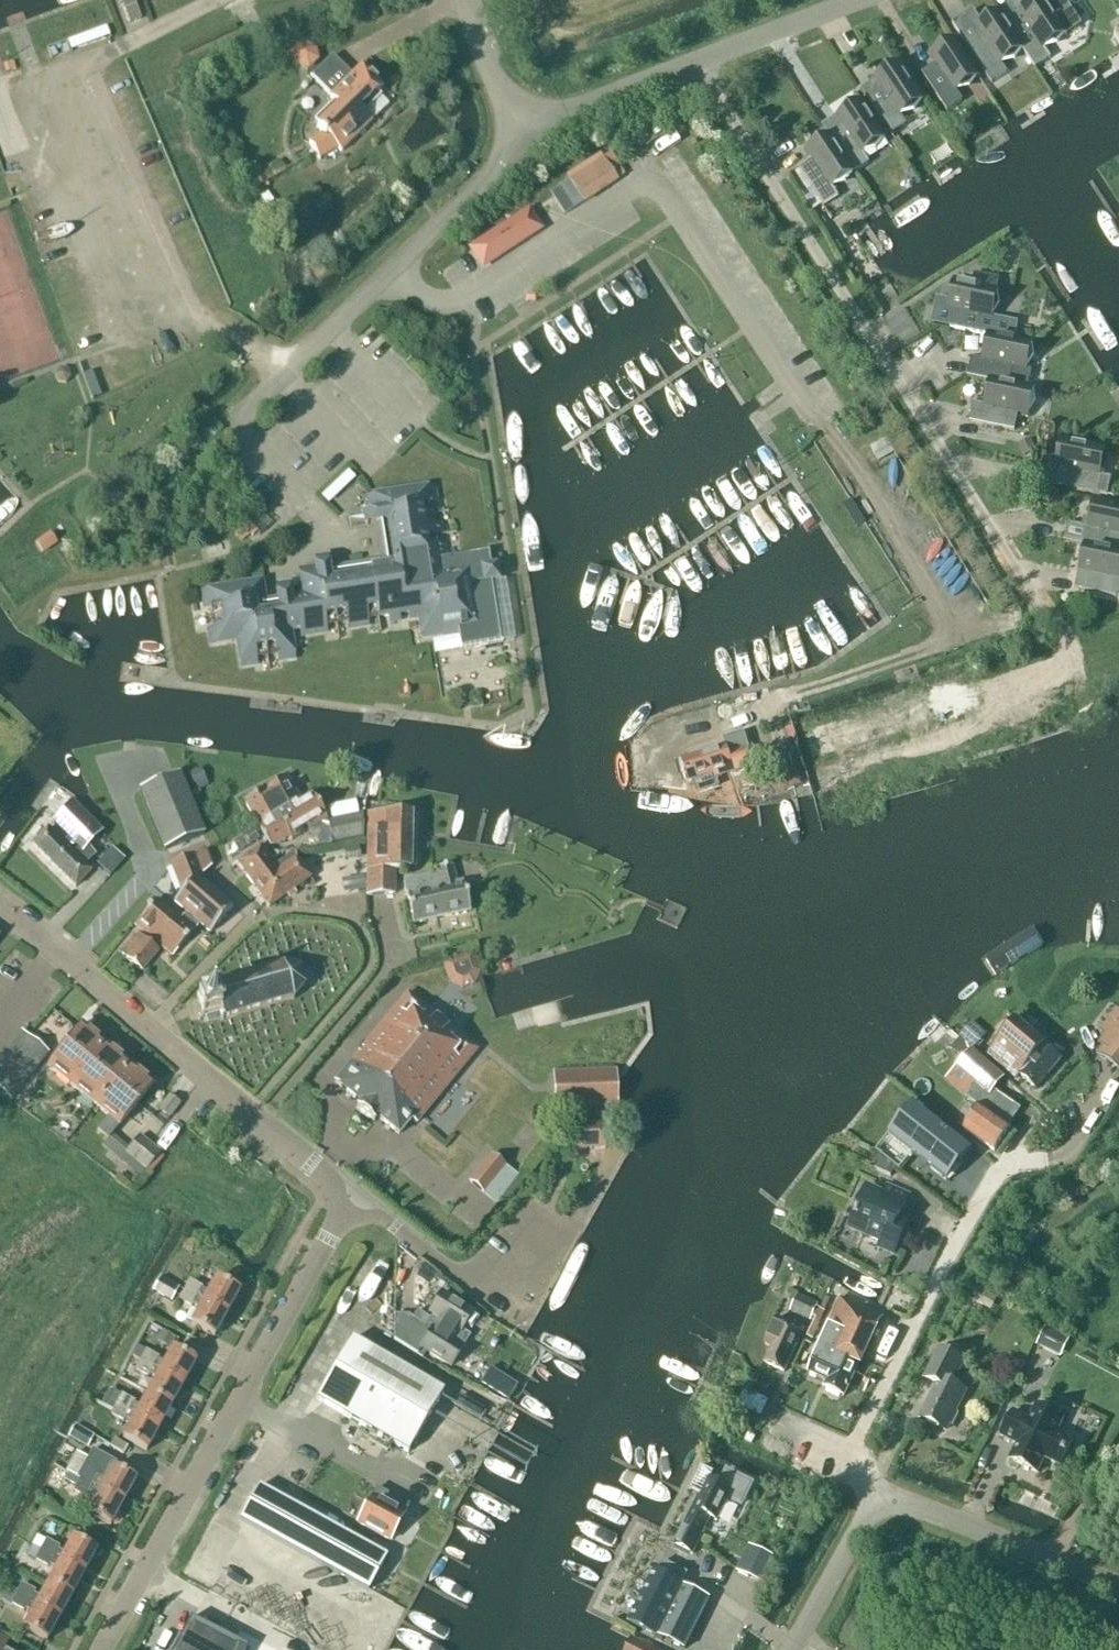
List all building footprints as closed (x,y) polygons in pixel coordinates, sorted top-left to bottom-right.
[(133,0),(120,0),(129,23),(140,19),(133,0)] [(1012,2),(999,12),(1011,30),(1010,30),(1023,50),(1035,68),(1050,58),(1044,49),(1081,25),(1065,0),(1035,0),(1018,11),(1012,2)] [(1011,30),(999,12),(998,11),(975,26),(981,36),(967,45),(992,84),(1008,73),(1001,64),(1023,50),(1010,30),(1011,30)] [(963,101),(957,92),(979,77),(953,39),(930,54),(936,64),(921,73),(947,111),(963,101)] [(315,47),(301,42),(292,52),(294,67),(309,70),(319,60),(315,47)] [(907,125),(901,116),(923,101),(898,63),(875,78),(881,87),(866,97),(891,135),(907,125)] [(320,134),(321,135),(308,142),(318,160),(337,149),(340,152),(371,121),(359,110),(383,87),(361,65),(329,97),(338,106),(316,127),(321,133),(320,134)] [(837,116),(843,125),(829,135),(854,173),(869,163),(863,154),(885,139),(860,101),(837,116)] [(838,197),(832,187),(854,173),(829,135),(806,150),(812,159),(798,169),(823,207),(838,197)] [(618,183),(602,158),(569,180),(585,205),(618,183)] [(536,232),(524,213),(474,246),(487,264),(536,232)] [(1000,337),(1032,343),(1035,330),(1003,323),(1003,319),(993,317),(1001,278),(958,270),(955,283),(953,282),(947,309),(958,311),(955,329),(987,335),(1000,337)] [(989,380),(1012,385),(1012,384),(1015,368),(1027,370),(1032,343),(1000,337),(987,335),(982,360),(971,358),(967,376),(989,381),(989,380)] [(1028,416),(1034,389),(1012,384),(1012,385),(989,380),(989,381),(984,405),(973,403),(969,421),(1014,431),(1018,413),(1028,416)] [(1031,439),(1018,445),(1024,457),(1036,450),(1031,439)] [(1045,483),(1107,496),(1111,478),(1100,476),(1105,450),(1060,440),(1055,466),(1048,465),(1045,483)] [(499,581),(496,566),(493,566),(490,567),(487,552),(444,559),(442,544),(436,545),(435,536),(440,535),(438,524),(433,524),(430,504),(435,503),(433,487),(367,497),(370,512),(363,513),(365,525),(378,523),(380,535),(384,562),(337,570),(328,571),(326,560),(314,562),(315,568),(299,571),(303,597),(289,599),(287,587),(275,589),(277,602),(273,603),(264,604),(261,582),(202,591),(204,608),(210,607),(213,627),(208,628),(209,639),(210,645),(236,641),(240,667),(257,664),(256,659),(276,656),(277,661),(294,658),(293,652),(290,632),(299,631),(300,636),(305,635),(326,632),(326,626),(346,623),(347,628),(368,625),(367,620),(387,616),(388,622),(399,620),(398,615),(408,613),(409,618),(418,617),(422,638),(458,632),(461,649),(482,646),(502,643),(492,582),(499,581)] [(1118,552),(1118,507),(1093,501),(1084,544),(1096,547),(1095,547),(1118,552)] [(1095,547),(1096,547),(1084,544),(1075,588),(1118,598),(1118,552),(1095,547)] [(731,768),(732,772),(749,767),(745,751),(728,756),(725,747),(683,761),(690,782),(731,768)] [(200,768),(186,775),(187,778),(194,792),(208,786),(200,768)] [(164,852),(204,835),(178,774),(139,791),(164,852)] [(256,827),(300,802),(286,778),(244,801),(256,827)] [(325,821),(311,796),(300,802),(256,827),(268,845),(288,838),(289,841),(325,821)] [(47,829),(32,844),(75,887),(91,871),(85,866),(90,860),(95,857),(88,848),(83,852),(83,851),(101,833),(71,803),(53,822),(69,838),(63,844),(47,829)] [(362,836),(362,812),(327,820),(332,843),(362,836)] [(394,870),(410,871),(411,815),(367,814),(366,896),(394,894),(394,870)] [(251,828),(242,834),(249,845),(258,839),(251,828)] [(276,869),(274,866),(260,846),(236,863),(252,885),(276,869)] [(358,846),(343,847),(344,860),(359,858),(358,846)] [(111,848),(96,865),(97,865),(109,877),(124,860),(112,849),(111,848)] [(203,853),(169,866),(180,896),(171,907),(209,936),(231,909),(202,886),(200,879),(210,870),(203,853)] [(310,878),(293,854),(274,866),(276,869),(252,885),(268,907),(310,878)] [(403,882),(411,925),(469,912),(463,883),(456,884),(451,866),(434,870),(435,875),(403,882)] [(172,956),(193,932),(154,900),(134,925),(172,956)] [(133,936),(119,953),(142,971),(158,951),(139,934),(136,938),(133,936)] [(476,949),(444,958),(451,986),(484,977),(476,949)] [(221,1020),(294,999),(306,986),(301,968),(282,965),(211,985),(213,993),(196,998),(202,1017),(205,1016),(206,1023),(221,1019),(221,1020)] [(415,1124),(476,1051),(407,994),(362,1049),(364,1050),(360,1055),(358,1053),(334,1082),(360,1103),(356,1108),(373,1123),(377,1118),(398,1135),(411,1120),(415,1124)] [(1045,1047),(1016,1021),(999,1040),(987,1054),(1017,1079),(1020,1075),(1035,1089),(1061,1060),(1045,1046),(1045,1047)] [(95,1106),(112,1084),(130,1063),(82,1024),(47,1066),(95,1106)] [(967,1025),(958,1036),(959,1037),(973,1049),(982,1038),(967,1025)] [(1098,1054),(1118,1071),(1118,1028),(1098,1054)] [(48,1053),(21,1031),(0,1057),(0,1092),(9,1100),(48,1053)] [(964,1130),(993,1150),(1021,1111),(992,1091),(1002,1079),(974,1055),(961,1071),(960,1070),(950,1082),(980,1107),(964,1130)] [(136,1104),(154,1083),(130,1063),(112,1084),(136,1104)] [(555,1111),(614,1108),(615,1071),(553,1073),(555,1111)] [(119,1125),(136,1104),(112,1084),(95,1106),(108,1117),(98,1129),(108,1137),(119,1125)] [(168,1121),(179,1106),(167,1098),(156,1112),(168,1121)] [(967,1147),(920,1109),(895,1140),(942,1178),(967,1147)] [(574,1126),(575,1150),(605,1149),(604,1125),(574,1126)] [(124,1154),(145,1171),(161,1154),(139,1135),(124,1154)] [(482,1180),(496,1164),(475,1147),(461,1163),(482,1180)] [(881,1156),(874,1168),(889,1176),(895,1167),(881,1156)] [(858,1212),(857,1212),(850,1228),(881,1242),(879,1247),(894,1254),(903,1232),(894,1228),(908,1196),(886,1187),(883,1195),(868,1189),(858,1212)] [(178,1287),(159,1277),(152,1291),(170,1302),(178,1287)] [(201,1288),(189,1282),(184,1292),(226,1315),(238,1292),(215,1279),(207,1295),(200,1291),(201,1288)] [(992,1294),(975,1285),(968,1298),(984,1307),(992,1294)] [(214,1337),(226,1315),(184,1292),(178,1301),(191,1308),(192,1305),(199,1309),(191,1324),(214,1337)] [(425,1328),(411,1319),(407,1316),(394,1316),(394,1341),(400,1345),(402,1346),(423,1359),(427,1352),(450,1367),(461,1349),(458,1347),(466,1334),(460,1331),(471,1314),(441,1295),(430,1313),(434,1315),(425,1328)] [(790,1312),(810,1321),(818,1305),(798,1296),(790,1312)] [(860,1367),(882,1318),(840,1299),(817,1347),(820,1348),(808,1373),(827,1381),(824,1388),(844,1397),(858,1366),(860,1367)] [(765,1364),(785,1372),(804,1331),(777,1319),(765,1345),(772,1348),(765,1364)] [(1046,1327),(1045,1326),(1039,1339),(1063,1351),(1070,1339),(1046,1327)] [(316,1400),(407,1453),(443,1393),(351,1339),(316,1400)] [(157,1359),(145,1352),(140,1361),(183,1385),(195,1362),(172,1350),(163,1366),(156,1362),(157,1359)] [(966,1392),(952,1385),(964,1363),(939,1350),(925,1379),(937,1385),(921,1417),(947,1429),(949,1425),(953,1426),(958,1415),(955,1413),(966,1392)] [(170,1407),(183,1385),(140,1361),(135,1371),(147,1378),(148,1375),(155,1379),(147,1394),(170,1407)] [(480,1383),(508,1400),(517,1386),(489,1368),(480,1383)] [(158,1429),(170,1407),(147,1394),(139,1409),(132,1405),(133,1402),(121,1395),(116,1405),(158,1429)] [(146,1451),(158,1429),(116,1405),(110,1415),(123,1422),(124,1419),(131,1423),(123,1438),(146,1451)] [(1044,1459),(1060,1466),(1073,1441),(1057,1433),(1063,1420),(1036,1406),(1029,1419),(1014,1411),(1001,1437),(1017,1445),(1019,1451),(1013,1462),(1037,1473),(1044,1459)] [(68,1441),(81,1448),(87,1436),(74,1429),(68,1441)] [(116,1463),(92,1450),(76,1477),(122,1503),(135,1480),(113,1468),(116,1463)] [(86,1460),(75,1454),(65,1471),(76,1477),(86,1460)] [(721,1485),(710,1479),(702,1494),(695,1509),(692,1508),(674,1546),(692,1554),(710,1519),(716,1522),(724,1506),(727,1499),(741,1505),(751,1485),(727,1472),(721,1485)] [(63,1481),(74,1487),(78,1480),(67,1474),(63,1481)] [(110,1525),(122,1503),(76,1477),(76,1478),(79,1480),(74,1489),(87,1496),(88,1493),(95,1497),(86,1513),(110,1525)] [(384,1558),(259,1489),(242,1520),(367,1588),(384,1558)] [(398,1530),(396,1529),(408,1506),(376,1489),(370,1499),(357,1523),(389,1541),(390,1539),(392,1540),(398,1530)] [(58,1548),(46,1542),(40,1551),(83,1574),(95,1552),(72,1539),(63,1555),(56,1551),(58,1548)] [(71,1597),(83,1574),(40,1551),(35,1561),(47,1568),(49,1565),(56,1569),(47,1584),(71,1597)] [(749,1578),(758,1560),(745,1554),(737,1572),(749,1578)] [(688,1573),(664,1561),(659,1572),(683,1584),(688,1573)] [(659,1573),(655,1571),(642,1597),(669,1611),(683,1585),(659,1573)] [(58,1619),(71,1597),(47,1584),(39,1599),(32,1595),(33,1592),(21,1585),(16,1595),(58,1619)] [(657,1635),(684,1649),(709,1600),(683,1585),(669,1611),(657,1635)] [(46,1641),(58,1619),(16,1595),(15,1596),(9,1592),(4,1601),(23,1611),(24,1609),(31,1613),(23,1628),(46,1641)] [(669,1611),(642,1597),(629,1623),(656,1637),(657,1635),(669,1611)] [(628,1611),(629,1608),(621,1604),(618,1605),(615,1611),(616,1614),(624,1618),(625,1616),(628,1617),(631,1613),(628,1611)] [(191,1620),(174,1649),(245,1649),(246,1649),(191,1620)] [(632,1637),(625,1649),(658,1649),(632,1637)]
